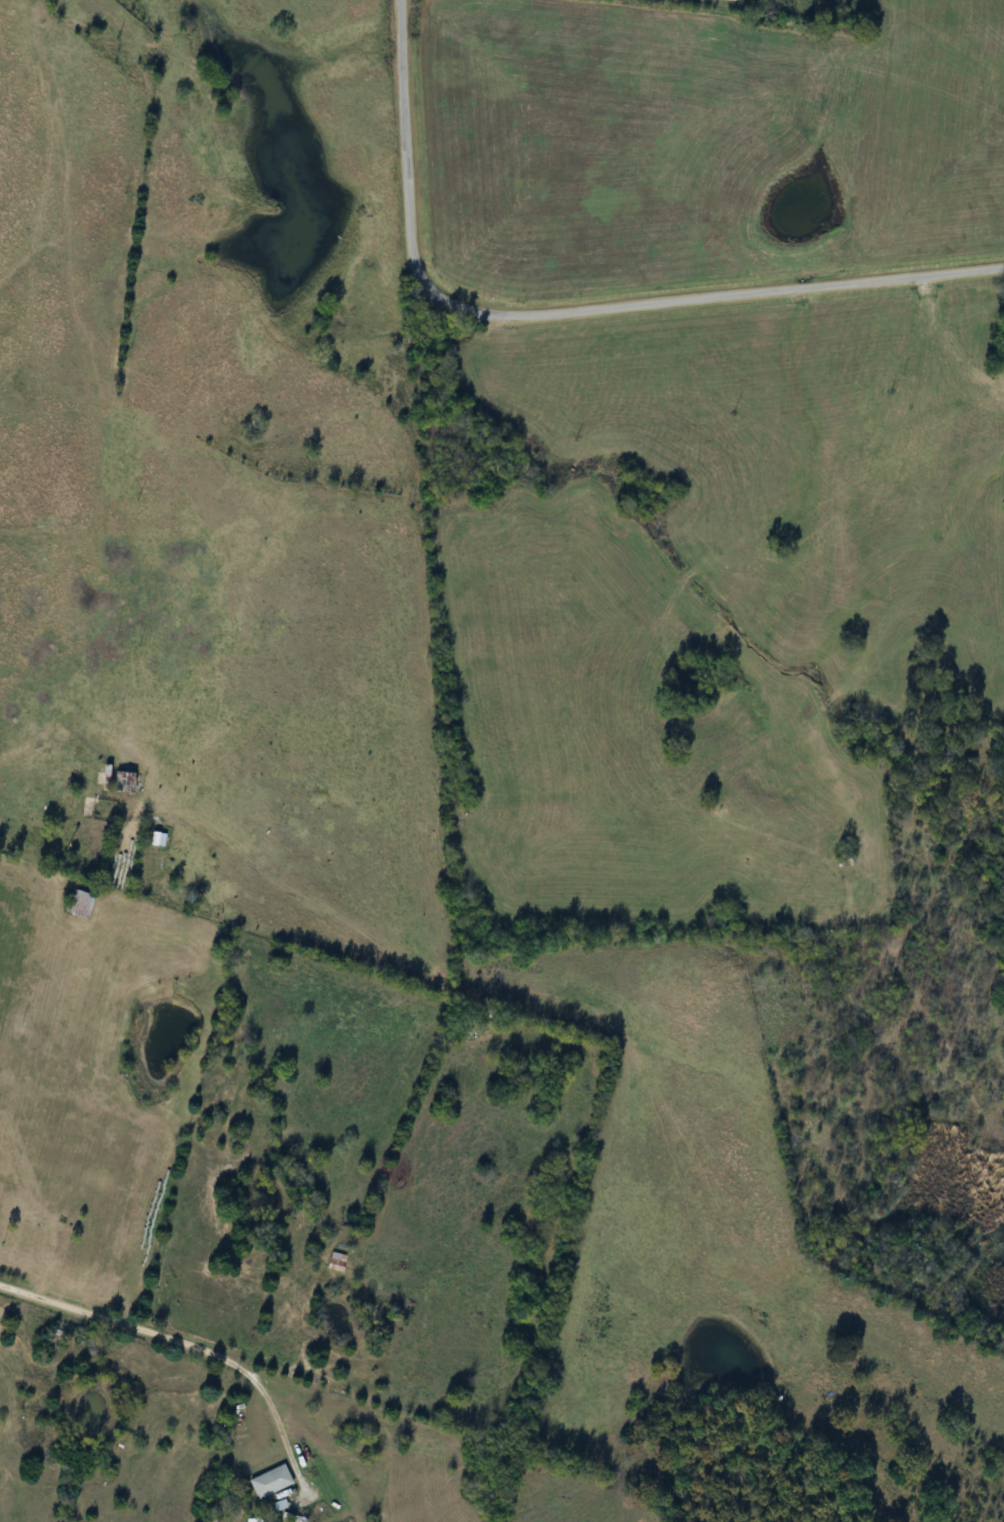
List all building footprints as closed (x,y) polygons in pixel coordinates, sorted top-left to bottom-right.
[(119,790),(131,791),(131,773),(120,772),(119,790)] [(70,912),(90,919),(98,897),(78,890),(70,912)] [(344,1272),(348,1255),(333,1251),(329,1268),(344,1272)] [(251,1480),(260,1500),(295,1484),(286,1464),(251,1480)]
